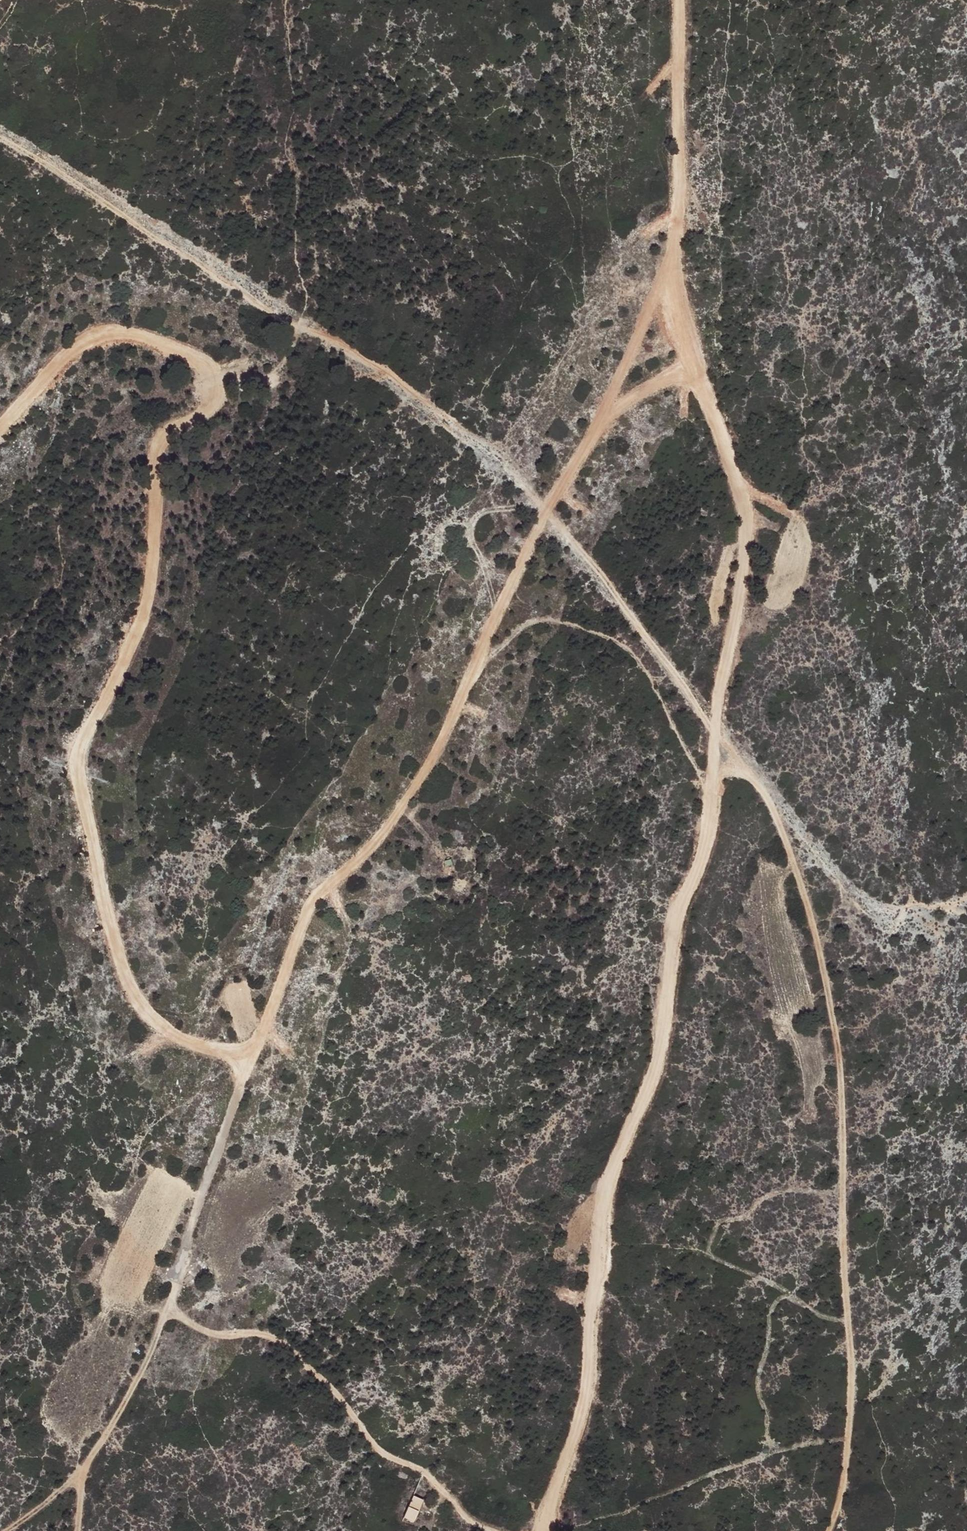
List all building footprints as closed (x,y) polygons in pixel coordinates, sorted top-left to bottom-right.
[(429,1500),(418,1496),(411,1517),(422,1521),(429,1500)]
